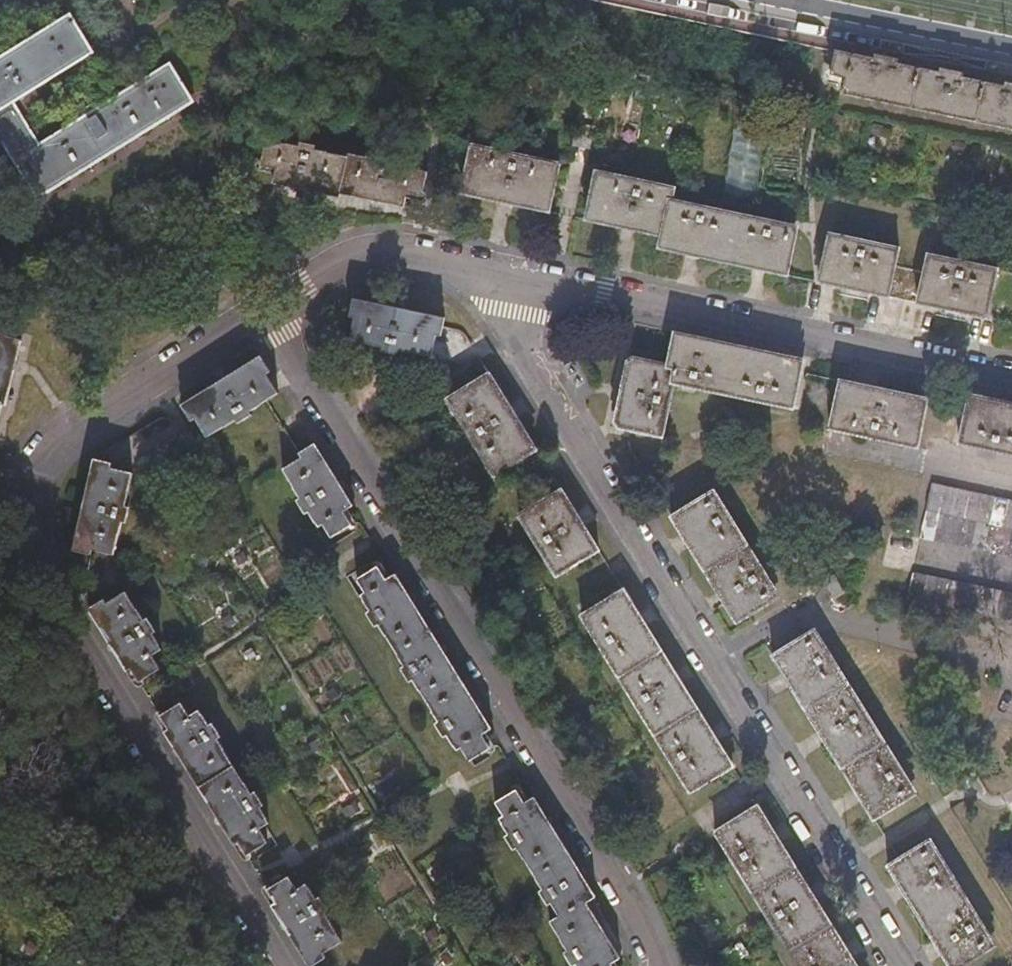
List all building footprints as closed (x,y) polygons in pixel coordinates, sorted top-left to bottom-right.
[(108,43),(87,8),(0,62),(0,113),(5,111),(52,189),(205,97),(184,62),(59,137),(31,93),(108,43)] [(909,112),(918,71),(892,66),(892,64),(885,63),(878,61),(877,64),(835,53),(830,80),(844,83),(842,98),(909,112)] [(909,112),(974,126),(983,85),(960,80),(960,78),(952,76),(944,74),(944,77),(918,71),(909,112)] [(1011,134),(1011,88),(1011,91),(983,85),(974,126),(1011,134)] [(337,197),(337,193),(346,155),(315,149),(316,145),(300,140),(298,146),(281,140),(280,144),(265,141),(259,165),(275,168),(272,183),(337,197)] [(543,199),(551,201),(559,166),(470,148),(461,195),(541,212),(543,199)] [(406,192),(422,197),(427,173),(412,169),(412,167),(395,164),(396,158),(379,154),(377,160),(346,152),(346,155),(337,193),(403,207),(406,192)] [(662,238),(669,202),(672,190),(595,174),(588,208),(596,210),(593,223),(662,238)] [(541,212),(548,214),(551,201),(543,199),(541,212)] [(727,264),(738,217),(669,202),(662,238),(659,250),(727,264)] [(596,210),(588,208),(585,221),(593,223),(596,210)] [(727,264),(786,277),(796,229),(738,217),(727,264)] [(887,298),(894,269),(898,251),(829,236),(820,283),(887,298)] [(919,305),(986,319),(996,272),(929,257),(925,277),(919,305)] [(887,298),(919,305),(925,277),(894,269),(887,298)] [(348,340),(430,358),(435,336),(441,337),(445,319),(353,299),(348,318),(353,318),(348,340)] [(5,403),(20,338),(7,335),(10,321),(0,317),(0,402),(5,403)] [(666,383),(724,395),(735,346),(677,334),(669,368),(666,383)] [(793,411),(804,361),(735,346),(724,395),(793,411)] [(260,358),(178,406),(189,422),(193,419),(205,437),(234,419),(237,424),(251,416),(248,410),(277,394),(266,376),(270,374),(260,358)] [(615,428),(628,432),(653,437),(666,383),(669,368),(633,359),(625,363),(612,423),(615,428)] [(493,383),(490,377),(478,384),(482,391),(493,383)] [(482,391),(478,384),(448,403),(495,479),(524,460),(520,453),(531,446),(493,383),(482,391)] [(927,401),(840,383),(830,430),(916,449),(927,401)] [(970,396),(959,445),(1011,457),(1011,405),(970,396)] [(353,508),(314,444),(297,453),(301,459),(282,471),(300,499),(296,503),(305,517),(309,514),(319,528),(321,526),(330,542),(352,527),(343,513),(353,508)] [(524,460),(535,453),(531,446),(520,453),(524,460)] [(93,457),(71,549),(91,554),(92,548),(113,554),(132,471),(111,466),(112,462),(93,457)] [(1011,531),(1011,503),(931,485),(926,511),(1011,531)] [(599,553),(562,494),(520,520),(556,577),(599,553)] [(706,506),(717,499),(713,494),(702,500),(706,506)] [(672,520),(705,572),(746,546),(717,499),(706,506),(702,500),(672,520)] [(926,511),(920,539),(1011,558),(1011,531),(926,511)] [(705,572),(738,625),(768,606),(763,598),(774,591),(746,546),(705,572)] [(364,593),(360,596),(370,612),(366,614),(375,628),(379,627),(397,656),(416,642),(407,629),(423,619),(396,575),(387,581),(378,568),(357,580),(364,593)] [(911,574),(906,600),(1011,623),(1011,595),(911,574)] [(832,602),(845,594),(837,582),(824,590),(832,602)] [(763,598),(768,606),(779,599),(774,591),(763,598)] [(128,668),(138,683),(159,671),(150,655),(159,650),(151,635),(154,632),(146,618),(143,621),(124,592),(106,603),(104,599),(86,610),(124,671),(128,668)] [(660,652),(625,594),(583,619),(618,678),(660,652)] [(466,687),(423,619),(407,629),(416,642),(397,656),(404,668),(400,670),(409,684),(414,683),(422,696),(442,685),(451,697),(466,687)] [(808,644),(819,638),(815,632),(804,638),(808,644)] [(805,711),(847,684),(819,638),(808,644),(804,638),(773,659),(805,711)] [(660,652),(618,678),(654,735),(696,710),(660,652)] [(805,711),(842,769),(884,743),(847,684),(805,711)] [(492,730),(466,687),(451,697),(442,685),(422,696),(438,723),(434,725),(443,739),(447,737),(456,752),(460,750),(469,763),(471,762),(491,749),(483,736),(492,730)] [(161,732),(197,790),(232,768),(215,741),(220,737),(211,723),(207,725),(196,710),(187,715),(179,703),(158,716),(165,729),(161,732)] [(696,710),(654,735),(691,793),(732,768),(696,710)] [(842,769),(874,821),(905,802),(900,794),(911,787),(884,743),(842,769)] [(256,831),(265,825),(267,823),(258,810),(263,806),(254,792),(249,795),(232,768),(197,790),(231,845),(235,842),(245,856),(263,843),(256,831)] [(900,794),(905,802),(916,795),(911,787),(900,794)] [(525,804),(518,790),(495,804),(504,816),(499,820),(509,836),(505,838),(514,852),(519,850),(535,877),(554,864),(547,852),(563,843),(535,799),(525,804)] [(715,834),(752,894),(794,868),(757,809),(715,834)] [(597,898),(563,843),(547,852),(554,864),(535,877),(543,890),(539,892),(549,907),(553,906),(561,920),(572,913),(581,924),(596,916),(588,903),(597,898)] [(922,856),(934,849),(930,843),(919,850),(922,856)] [(889,869),(921,920),(962,895),(934,849),(922,856),(919,850),(889,869)] [(788,952),(830,926),(794,868),(752,894),(788,952)] [(306,965),(313,965),(324,959),(322,954),(341,942),(323,914),(328,911),(318,897),(315,900),(305,884),(302,886),(293,891),(285,878),(265,891),(273,902),(269,906),(306,965)] [(949,965),(967,965),(984,955),(979,947),(990,940),(962,895),(921,920),(949,965)] [(561,920),(551,926),(568,952),(562,954),(570,965),(612,965),(611,964),(622,958),(599,922),(596,916),(581,924),(572,913),(561,920)] [(830,926),(788,952),(797,965),(854,965),(830,926)] [(979,947),(984,955),(995,948),(990,940),(979,947)]
